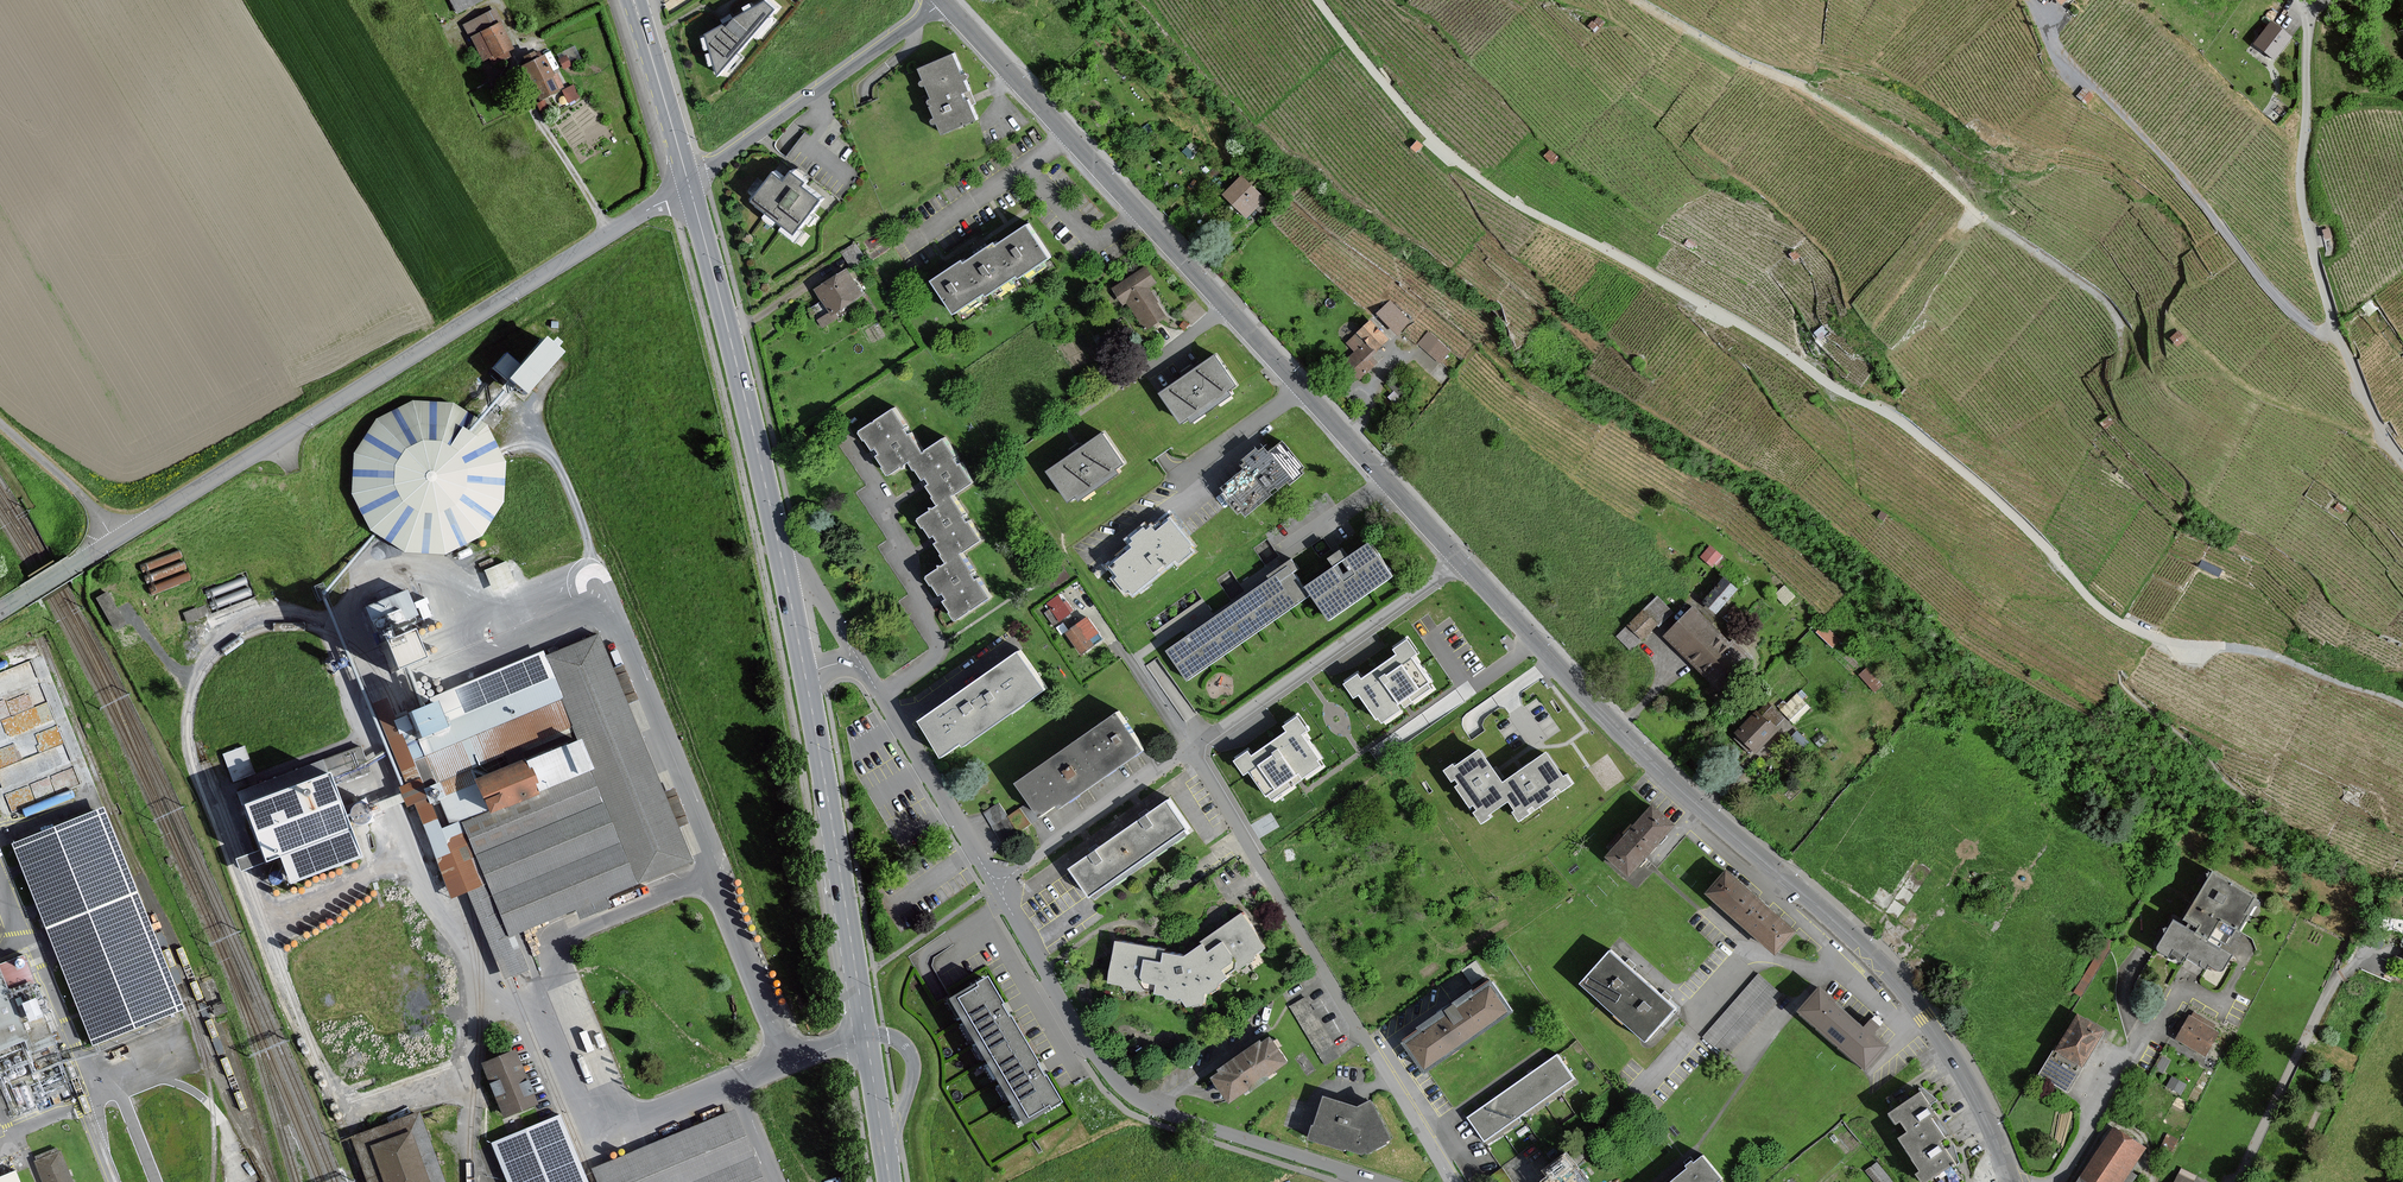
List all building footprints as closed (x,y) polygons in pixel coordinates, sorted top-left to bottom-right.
[(482,0),(449,0),(456,13),(482,0)] [(705,33),(717,76),(780,7),(771,0),(764,0),(705,33)] [(490,8),(458,25),(479,63),(485,59),(489,65),(506,56),(504,52),(509,49),(495,23),(498,21),(490,8)] [(1600,24),(1595,20),(1589,25),(1594,30),(1600,24)] [(1433,26),(1428,21),(1423,27),(1428,32),(1433,26)] [(2255,44),(2274,58),(2290,37),(2271,22),(2255,44)] [(927,98),(939,133),(946,130),(966,123),(976,120),(953,56),(916,68),(921,83),(927,98)] [(520,69),(536,100),(561,88),(555,75),(549,78),(539,59),(520,69)] [(2093,95),(2084,88),(2077,95),(2086,103),(2093,95)] [(1422,146),(1417,141),(1411,147),(1416,152),(1422,146)] [(1558,158),(1551,150),(1545,156),(1553,163),(1558,158)] [(806,181),(793,171),(786,179),(775,170),(753,198),(795,231),(821,199),(803,185),(806,181)] [(1241,177),(1222,194),(1244,218),(1263,201),(1241,177)] [(1025,221),(928,282),(949,317),(1047,256),(1025,221)] [(1697,245),(1688,240),(1685,245),(1694,250),(1697,245)] [(854,241),(842,250),(851,262),(863,254),(854,241)] [(1799,256),(1795,251),(1790,254),(1794,260),(1799,256)] [(1144,268),(1112,288),(1122,305),(1129,302),(1146,329),(1164,317),(1146,288),(1154,283),(1144,268)] [(827,314),(817,320),(822,328),(834,320),(830,313),(836,310),(861,295),(846,269),(812,289),(827,314)] [(1410,321),(1391,302),(1378,314),(1397,333),(1410,321)] [(1369,321),(1345,345),(1353,353),(1341,365),(1359,383),(1381,360),(1373,352),(1387,338),(1369,321)] [(1824,336),(1818,329),(1815,333),(1821,339),(1824,336)] [(2185,339),(2179,331),(2171,338),(2177,346),(2185,339)] [(1449,351),(1428,333),(1419,343),(1440,361),(1449,351)] [(518,403),(557,357),(533,336),(493,382),(518,403)] [(1213,354),(1157,393),(1179,425),(1235,387),(1213,354)] [(455,406),(414,403),(377,421),(354,455),(351,496),(369,533),(403,556),(444,559),(481,541),(504,507),(507,466),(489,429),(455,406)] [(894,410),(861,431),(888,475),(912,459),(922,454),(894,410)] [(2112,422),(2108,417),(2101,423),(2105,428),(2112,422)] [(1105,430),(1046,471),(1070,505),(1129,463),(1105,430)] [(922,454),(912,459),(940,504),(953,497),(973,484),(945,439),(922,454)] [(1279,442),(1222,486),(1242,512),(1299,468),(1279,442)] [(940,504),(916,516),(948,562),(960,555),(977,541),(953,497),(940,504)] [(1166,520),(1109,566),(1130,591),(1187,545),(1166,520)] [(1368,541),(1303,588),(1327,622),(1393,575),(1368,541)] [(152,591),(190,577),(179,547),(140,562),(143,571),(144,571),(152,591)] [(1720,556),(1710,547),(1701,558),(1711,566),(1720,556)] [(987,600),(960,555),(948,562),(928,575),(955,619),(987,600)] [(482,573),(492,596),(513,588),(504,565),(482,573)] [(1287,565),(1164,650),(1186,683),(1310,598),(1303,588),(1287,565)] [(1736,589),(1724,579),(1703,603),(1715,613),(1736,589)] [(1795,596),(1785,586),(1775,595),(1785,605),(1795,596)] [(110,626),(123,620),(109,588),(95,594),(110,626)] [(1042,605),(1054,622),(1073,609),(1061,592),(1042,605)] [(1631,649),(1671,607),(1655,592),(1615,634),(1631,649)] [(411,593),(366,611),(377,637),(387,634),(399,629),(421,620),(411,593)] [(1727,643),(1692,610),(1666,637),(1720,687),(1749,657),(1730,639),(1727,643)] [(1096,634),(1085,618),(1063,633),(1079,655),(1092,646),(1087,640),(1096,634)] [(1824,625),(1817,632),(1832,647),(1839,640),(1824,625)] [(387,634),(390,642),(402,638),(399,629),(387,634)] [(390,642),(384,644),(390,658),(397,673),(434,659),(427,643),(422,630),(402,638),(390,642)] [(1359,668),(1336,684),(1352,707),(1359,702),(1377,728),(1437,686),(1417,658),(1425,653),(1410,630),(1385,647),(1390,654),(1362,673),(1359,668)] [(401,719),(395,722),(387,705),(382,707),(374,711),(406,786),(399,789),(408,810),(414,807),(453,898),(458,896),(463,894),(469,891),(473,890),(474,890),(483,886),(504,939),(512,936),(570,911),(575,923),(610,908),(606,900),(689,864),(675,831),(683,827),(667,790),(661,793),(623,706),(632,702),(617,666),(608,669),(594,636),(403,718),(401,719)] [(1016,651),(966,687),(991,720),(1040,685),(1016,651)] [(1858,672),(1874,688),(1882,680),(1866,665),(1858,672)] [(966,687),(919,721),(943,755),(991,720),(966,687)] [(1792,720),(1810,704),(1796,689),(1779,706),(1792,720)] [(1765,705),(1734,738),(1752,755),(1776,729),(1781,735),(1789,727),(1778,716),(1765,705)] [(1247,750),(1233,760),(1243,775),(1249,770),(1270,802),(1325,765),(1307,737),(1310,732),(1295,713),(1278,726),(1281,733),(1253,754),(1247,750)] [(1118,715),(1016,785),(1038,816),(1058,803),(1060,806),(1081,792),(1131,757),(1142,749),(1118,715)] [(230,778),(253,772),(244,743),(222,750),(230,778)] [(1494,773),(1479,750),(1455,767),(1453,764),(1442,771),(1479,826),(1490,818),(1487,814),(1506,801),(1519,820),(1572,784),(1565,773),(1561,776),(1546,753),(1522,769),(1501,783),(1494,773)] [(279,852),(289,878),(360,852),(329,767),(243,799),(264,857),(279,852)] [(68,768),(4,792),(10,809),(23,804),(25,810),(76,791),(68,768)] [(2360,793),(2348,786),(2343,794),(2355,801),(2360,793)] [(1069,870),(1071,872),(1088,895),(1091,898),(1188,831),(1167,802),(1142,819),(1092,854),(1069,870)] [(1606,857),(1628,876),(1672,826),(1651,807),(1606,857)] [(105,808),(14,844),(94,1045),(185,1009),(105,808)] [(1706,894),(1775,954),(1794,933),(1725,872),(1706,894)] [(2253,900),(2208,875),(2179,927),(2169,921),(2154,948),(2215,982),(2228,958),(2222,954),(2253,900)] [(469,891),(463,894),(476,925),(500,982),(527,971),(512,936),(504,939),(483,886),(469,891)] [(1141,945),(1112,940),(1105,984),(1130,990),(1158,994),(1176,1000),(1179,1001),(1183,1005),(1189,1007),(1199,1006),(1204,1001),(1204,993),(1218,981),(1247,963),(1257,952),(1263,942),(1242,913),(1223,926),(1216,931),(1200,942),(1195,946),(1184,956),(1163,953),(1164,950),(1141,945)] [(1579,986),(1611,1013),(1641,979),(1609,951),(1579,986)] [(1759,975),(1704,1039),(1730,1061),(1785,996),(1759,975)] [(1023,1126),(1057,1106),(1051,1096),(1037,1073),(1001,1012),(980,977),(946,997),(1023,1126)] [(1642,1041),(1672,1006),(1641,979),(1611,1013),(1642,1041)] [(1400,1040),(1420,1071),(1508,1013),(1488,982),(1400,1040)] [(1831,1002),(1833,1000),(1824,992),(1816,985),(1793,1011),(1863,1070),(1884,1045),(1871,1034),(1877,1027),(1867,1018),(1860,1027),(1831,1002)] [(1339,1056),(1304,999),(1291,1007),(1326,1064),(1339,1056)] [(2217,1029),(2187,1014),(2174,1040),(2204,1055),(2217,1029)] [(2036,1071),(2064,1090),(2100,1037),(2072,1018),(2036,1071)] [(1283,1061),(1270,1040),(1214,1078),(1228,1099),(1246,1086),(1248,1089),(1265,1077),(1263,1074),(1283,1061)] [(501,1122),(533,1109),(511,1054),(478,1067),(501,1122)] [(1479,1111),(1469,1118),(1485,1140),(1572,1078),(1556,1056),(1548,1062),(1532,1073),(1516,1085),(1495,1100),(1479,1111)] [(1917,1090),(1887,1111),(1902,1133),(1924,1118),(1932,1113),(1917,1090)] [(1306,1139),(1359,1154),(1390,1140),(1369,1099),(1355,1107),(1322,1097),(1313,1126),(1310,1125),(1306,1139)] [(730,1111),(590,1170),(596,1181),(760,1181),(730,1111)] [(422,1113),(353,1137),(369,1181),(446,1181),(422,1113)] [(491,1145),(507,1181),(584,1181),(557,1118),(491,1145)] [(1922,1180),(1952,1160),(1924,1118),(1902,1133),(1894,1138),(1922,1180)] [(2114,1131),(2080,1181),(2121,1181),(2143,1150),(2114,1131)] [(55,1147),(30,1157),(41,1181),(70,1181),(55,1147)] [(1720,1180),(1701,1157),(1690,1166),(1671,1181),(1717,1181),(1720,1180)] [(1875,1181),(1893,1181),(1895,1181),(1877,1158),(1865,1168),(1876,1181),(1875,1181)] [(1552,1178),(1547,1181),(1581,1181),(1565,1159),(1548,1172),(1552,1178)] [(10,1171),(0,1175),(0,1181),(15,1181),(10,1171)]
